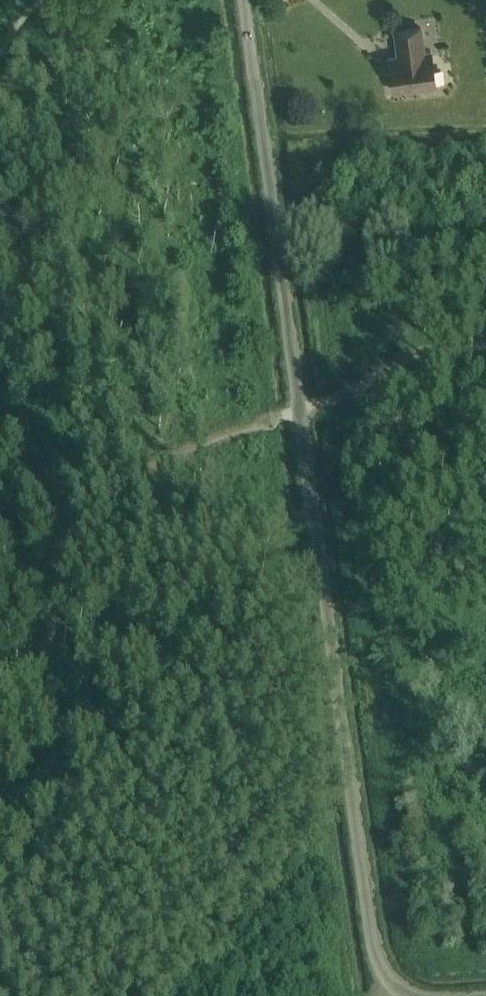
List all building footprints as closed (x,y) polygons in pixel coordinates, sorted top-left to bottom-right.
[(388,58),(393,92),(435,86),(431,52),(424,53),(421,28),(395,32),(398,57),(388,58)]
